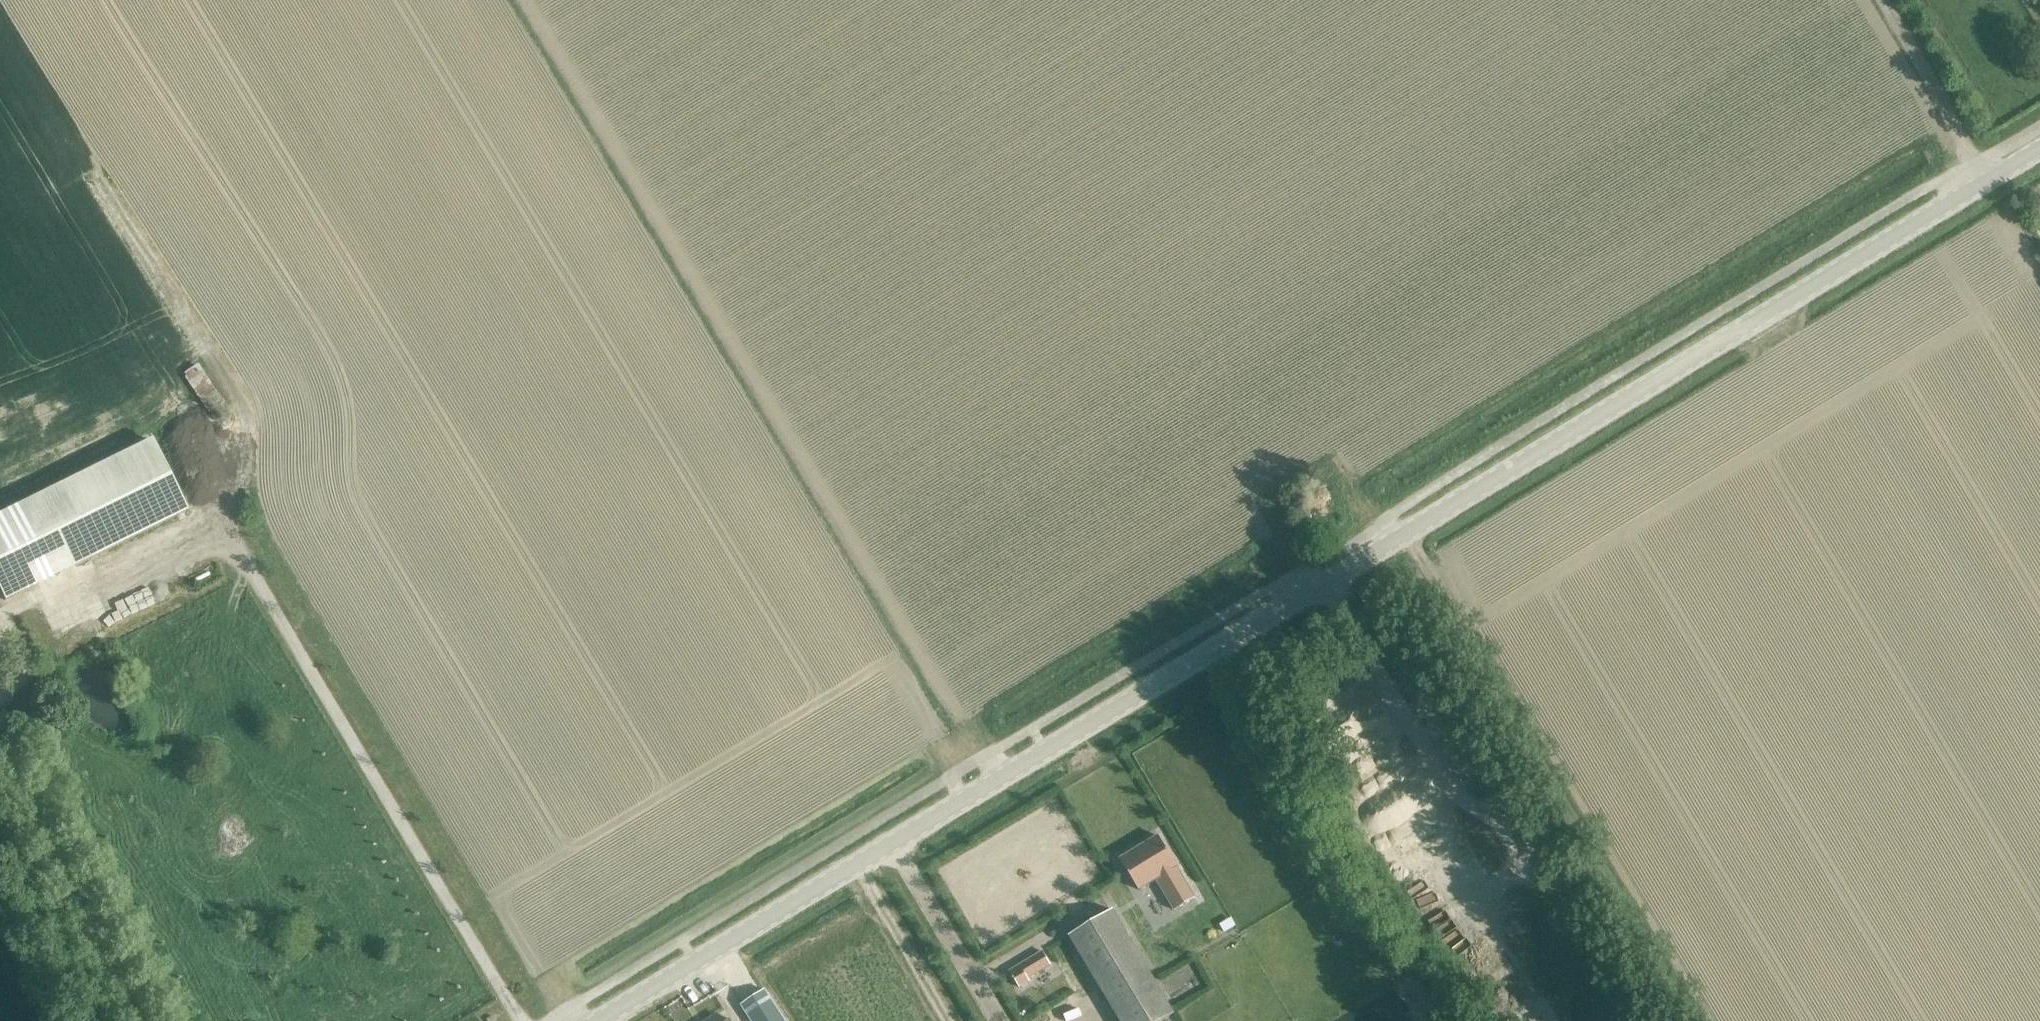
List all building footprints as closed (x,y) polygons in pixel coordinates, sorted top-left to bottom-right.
[(4,601),(184,512),(149,440),(0,513),(0,592),(4,601)] [(1158,836),(1121,858),(1139,889),(1156,879),(1174,910),(1195,898),(1158,836)] [(1174,1014),(1111,910),(1068,935),(1120,1020),(1162,1020),(1174,1014)] [(1220,925),(1225,932),(1236,925),(1231,918),(1220,925)] [(1026,977),(1050,963),(1043,951),(1008,971),(1017,986),(1028,980),(1026,977)] [(741,1005),(751,1020),(783,1020),(764,990),(741,1005)]
